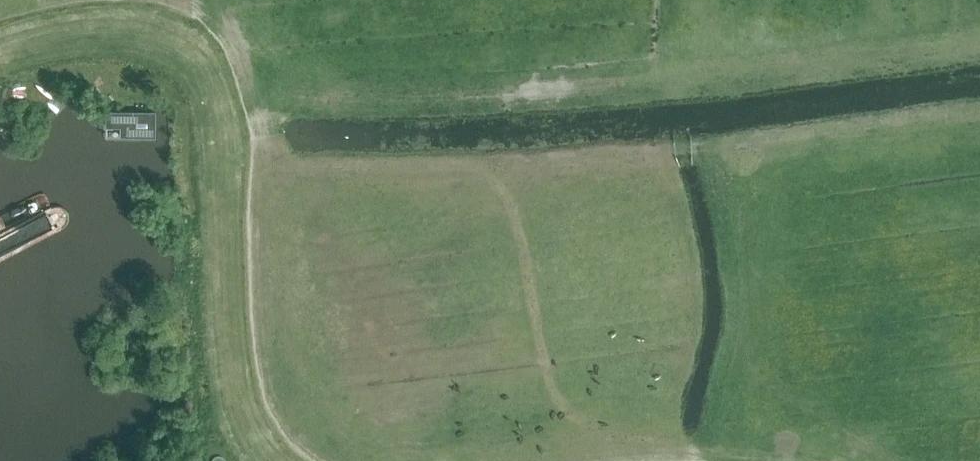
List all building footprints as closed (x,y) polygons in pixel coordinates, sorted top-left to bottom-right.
[(162,109),(99,106),(99,138),(161,139),(162,109)]
